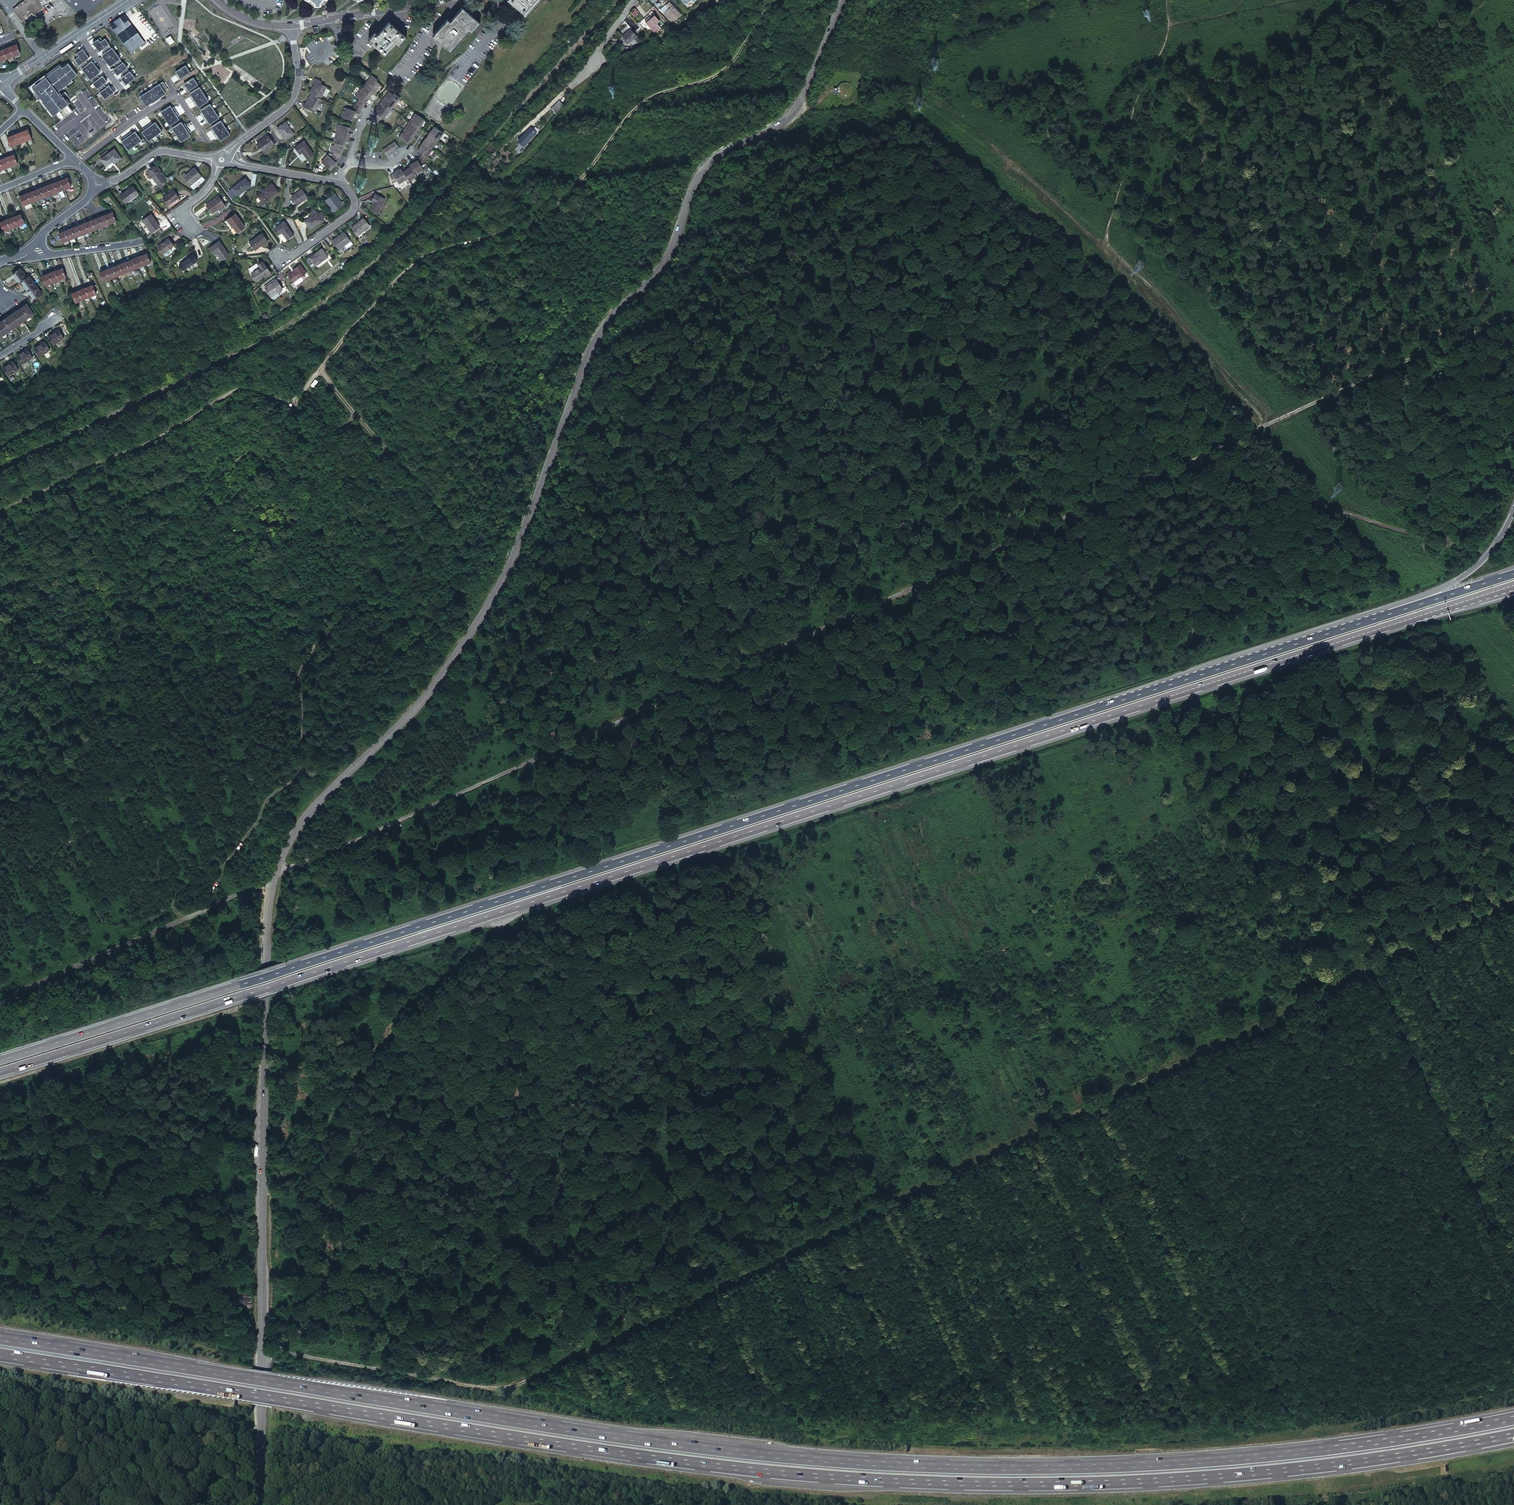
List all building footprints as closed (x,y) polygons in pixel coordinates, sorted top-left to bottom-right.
[(11,8),(12,10),(25,0),(21,0),(11,8)] [(12,10),(21,22),(32,14),(33,16),(44,8),(43,6),(50,0),(25,0),(12,10)] [(83,19),(90,11),(84,6),(90,0),(63,0),(83,19)] [(84,6),(90,11),(91,13),(103,0),(90,0),(84,6)] [(524,13),(536,0),(508,0),(524,13)] [(669,2),(660,10),(673,23),(681,14),(669,2)] [(474,29),(481,21),(463,7),(452,20),(449,18),(436,34),(454,49),(471,27),(474,29)] [(649,17),(645,21),(653,29),(660,22),(653,14),(650,18),(649,17)] [(119,16),(107,24),(128,53),(142,43),(126,21),(124,22),(119,16)] [(391,23),(381,37),(378,35),(371,43),(388,57),(398,42),(400,43),(407,36),(391,23)] [(637,36),(630,28),(622,35),(629,43),(637,36)] [(400,43),(402,45),(408,37),(407,36),(400,43)] [(99,50),(106,45),(102,39),(99,41),(97,38),(89,43),(96,52),(99,50)] [(106,45),(99,50),(102,53),(99,55),(103,61),(113,54),(109,48),(108,48),(106,45)] [(16,48),(9,51),(12,60),(19,57),(16,48)] [(71,60),(75,66),(76,65),(82,61),(86,58),(79,49),(71,55),(74,58),(71,60)] [(12,60),(9,51),(2,54),(5,62),(12,60)] [(107,67),(110,65),(113,68),(119,63),(117,60),(117,59),(113,54),(103,61),(107,67)] [(82,61),(76,65),(78,69),(82,75),(92,67),(93,67),(89,62),(88,61),(85,64),(82,61)] [(34,99),(38,96),(40,99),(36,101),(47,116),(50,114),(52,112),(57,119),(55,120),(53,121),(53,122),(69,110),(64,103),(65,102),(60,95),(58,96),(56,94),(58,92),(55,89),(68,80),(67,79),(73,74),(64,63),(58,67),(56,64),(42,74),(41,73),(35,78),(36,77),(37,79),(32,83),(31,81),(32,80),(24,85),(30,93),(32,92),(36,98),(34,99)] [(117,74),(120,77),(126,73),(123,69),(124,69),(119,63),(113,68),(110,70),(114,76),(117,74)] [(174,78),(176,81),(187,74),(182,66),(173,73),(174,75),(175,77),(174,78)] [(92,67),(82,75),(87,81),(87,80),(90,83),(96,79),(93,75),(97,73),(96,72),(96,71),(93,67),(92,67)] [(119,84),(121,87),(131,79),(126,72),(126,73),(120,77),(117,79),(119,81),(120,83),(119,84)] [(90,83),(89,84),(93,90),(94,89),(96,93),(103,88),(100,84),(103,82),(99,76),(96,79),(90,83)] [(355,112),(360,105),(359,105),(364,98),(370,91),(369,91),(373,86),(369,83),(370,82),(364,77),(348,99),(352,102),(347,109),(355,112)] [(190,79),(181,85),(182,88),(183,89),(182,90),(184,94),(195,87),(190,79)] [(305,92),(303,97),(304,98),(314,102),(320,91),(314,87),(315,86),(308,82),(306,86),(308,87),(309,88),(307,93),(305,92)] [(160,83),(136,97),(143,107),(149,103),(149,104),(157,99),(157,98),(163,95),(161,92),(164,90),(160,83)] [(96,93),(101,100),(112,92),(110,89),(108,90),(107,88),(105,86),(103,88),(96,93)] [(201,96),(196,89),(187,95),(188,97),(189,99),(187,100),(189,103),(201,96)] [(371,116),(366,122),(373,127),(377,121),(394,100),(387,95),(386,96),(382,93),(368,112),(371,114),(370,115),(371,116)] [(205,103),(201,96),(189,103),(191,106),(193,105),(194,107),(196,109),(205,103)] [(298,107),(296,111),(303,114),(303,112),(310,115),(316,103),(314,102),(304,98),(302,103),(304,104),(301,109),(299,108),(298,107)] [(199,115),(198,116),(200,120),(211,113),(207,105),(197,111),(198,114),(199,115)] [(167,107),(157,113),(161,120),(173,113),(171,110),(169,111),(168,109),(167,107)] [(354,116),(355,112),(347,109),(346,113),(337,111),(335,120),(346,123),(349,114),(354,116)] [(173,113),(161,120),(166,127),(176,121),(174,119),(173,117),(175,116),(173,113)] [(211,113),(200,120),(202,123),(204,122),(205,124),(206,126),(216,120),(211,113)] [(418,121),(408,114),(392,139),(403,145),(418,121)] [(210,132),(208,133),(211,137),(222,130),(217,122),(208,128),(209,131),(210,132)] [(178,123),(168,130),(173,137),(184,130),(182,126),(180,127),(179,126),(178,123)] [(147,126),(143,128),(151,139),(158,135),(151,125),(149,126),(148,127),(147,126)] [(282,126),(272,133),(281,145),(290,138),(282,126)] [(333,127),(330,138),(341,141),(344,142),(346,136),(343,135),(345,131),(333,127)] [(427,127),(412,152),(417,154),(422,158),(438,133),(427,127)] [(151,139),(143,128),(140,130),(141,132),(140,133),(137,134),(144,144),(151,139)] [(184,130),(173,137),(177,144),(187,138),(186,135),(184,134),(186,133),(184,130)] [(222,130),(211,137),(213,140),(214,139),(215,141),(217,143),(227,137),(222,130)] [(526,130),(518,139),(522,143),(531,134),(526,130)] [(26,134),(19,136),(23,144),(29,142),(26,134)] [(126,135),(123,137),(131,148),(138,143),(131,134),(129,135),(127,136),(126,135)] [(23,144),(19,136),(13,139),(15,147),(23,144)] [(131,148),(123,137),(120,139),(121,141),(119,142),(117,144),(124,153),(131,148)] [(336,159),(341,141),(330,138),(325,154),(328,155),(327,158),(335,161),(336,159)] [(9,149),(15,147),(13,139),(6,141),(9,149)] [(264,141),(251,150),(257,160),(270,151),(264,141)] [(389,143),(382,147),(387,154),(394,149),(389,143)] [(382,147),(376,151),(381,158),(387,154),(382,147)] [(301,151),(284,149),(283,161),(290,162),(291,159),(300,160),(301,151)] [(112,152),(99,162),(103,169),(110,164),(111,166),(118,161),(112,152)] [(422,158),(417,154),(414,158),(412,160),(416,167),(421,163),(423,159),(422,158)] [(14,158),(7,161),(11,169),(17,167),(14,158)] [(332,165),(335,161),(327,158),(326,160),(323,158),(317,165),(326,173),(332,165)] [(416,167),(412,160),(411,158),(407,161),(409,163),(404,166),(405,168),(410,175),(411,176),(419,171),(416,167)] [(11,169),(7,161),(1,163),(4,172),(11,169)] [(410,175),(405,168),(401,170),(399,168),(396,170),(402,180),(410,175)] [(152,170),(144,176),(154,188),(161,182),(152,170)] [(402,180),(396,170),(388,175),(385,177),(389,184),(392,182),(394,185),(402,180)] [(181,175),(178,178),(186,189),(198,180),(192,172),(183,178),(181,175)] [(198,180),(186,189),(190,194),(202,184),(198,180)] [(66,181),(60,184),(63,192),(69,189),(66,181)] [(241,182),(228,191),(234,199),(247,190),(241,182)] [(63,192),(60,184),(52,187),(55,195),(63,192)] [(267,186),(256,194),(258,197),(253,201),(257,206),(259,209),(265,205),(264,203),(274,195),(267,186)] [(49,197),(55,195),(52,187),(46,189),(49,197)] [(49,197),(46,189),(39,192),(42,200),(49,197)] [(35,202),(42,200),(39,192),(32,194),(35,202)] [(129,192),(115,202),(121,210),(134,200),(129,192)] [(299,193),(289,200),(295,208),(305,201),(299,193)] [(35,202),(32,194),(25,197),(28,205),(35,202)] [(167,195),(157,202),(163,210),(173,203),(167,195)] [(330,196),(321,202),(331,215),(342,207),(339,203),(337,205),(330,196)] [(22,207),(28,205),(25,197),(19,199),(22,207)] [(369,207),(364,214),(372,218),(380,204),(371,198),(366,205),(369,207)] [(213,201),(201,210),(207,219),(220,210),(213,201)] [(4,231),(25,223),(21,213),(0,221),(4,231)] [(313,215),(301,223),(307,232),(319,223),(313,215)] [(111,217),(104,219),(107,227),(114,225),(111,217)] [(146,217),(137,223),(147,236),(155,230),(146,217)] [(241,218),(228,228),(233,235),(246,226),(241,218)] [(107,227),(104,219),(98,221),(101,229),(107,227)] [(95,232),(101,229),(98,221),(92,224),(95,232)] [(95,232),(92,224),(85,226),(88,234),(95,232)] [(279,224),(271,230),(275,237),(277,235),(283,242),(289,237),(279,224)] [(359,224),(346,232),(352,240),(364,232),(359,224)] [(24,226),(16,229),(19,237),(26,234),(24,226)] [(82,237),(88,234),(85,226),(78,229),(82,237)] [(19,237),(16,229),(9,231),(12,239),(19,237)] [(82,237),(78,229),(72,231),(75,239),(82,237)] [(4,242),(12,239),(9,231),(1,234),(4,242)] [(68,242),(75,239),(72,231),(65,234),(68,242)] [(62,244),(68,242),(65,234),(58,236),(62,244)] [(258,236),(246,244),(251,252),(263,243),(258,236)] [(339,236),(327,245),(335,255),(346,246),(339,236)] [(164,243),(154,251),(159,258),(170,251),(164,243)] [(215,244),(205,251),(210,258),(213,256),(219,263),(225,259),(215,244)] [(317,254),(305,263),(310,271),(323,262),(317,254)] [(187,256),(174,265),(178,271),(191,262),(187,256)] [(145,258),(139,260),(143,268),(149,266),(145,258)] [(143,268),(139,260),(132,263),(135,271),(143,268)] [(129,274),(135,271),(132,263),(126,265),(129,274)] [(129,274),(126,265),(118,268),(122,276),(129,274)] [(258,272),(249,277),(256,286),(262,281),(262,280),(268,276),(261,266),(256,269),(258,272)] [(115,279),(122,276),(118,268),(112,271),(115,279)] [(290,275),(284,280),(289,287),(302,277),(296,269),(289,273),(290,275)] [(62,271),(56,273),(59,281),(66,279),(62,271)] [(115,279),(112,271),(105,273),(109,281),(115,279)] [(59,281),(56,273),(49,276),(52,284),(59,281)] [(103,284),(109,281),(105,273),(100,275),(103,284)] [(18,290),(21,288),(26,285),(20,275),(12,281),(18,290)] [(47,286),(52,284),(49,276),(43,278),(47,286)] [(27,284),(26,285),(21,288),(27,298),(34,293),(27,284)] [(274,284),(263,292),(268,301),(279,292),(274,284)] [(91,289),(85,291),(88,299),(94,297),(91,289)] [(88,299),(85,291),(78,293),(81,301),(88,299)] [(34,293),(27,298),(33,307),(40,302),(34,293)] [(75,304),(81,301),(78,293),(72,296),(75,304)] [(25,308),(0,329),(0,339),(4,344),(34,319),(27,310),(25,308)] [(60,344),(55,336),(46,343),(51,350),(60,344)] [(47,356),(42,348),(33,354),(39,362),(47,356)] [(30,362),(25,355),(17,361),(22,368),(30,362)] [(19,375),(14,367),(5,373),(11,381),(19,375)] [(681,858),(698,854),(697,850),(680,855),(681,858)]
